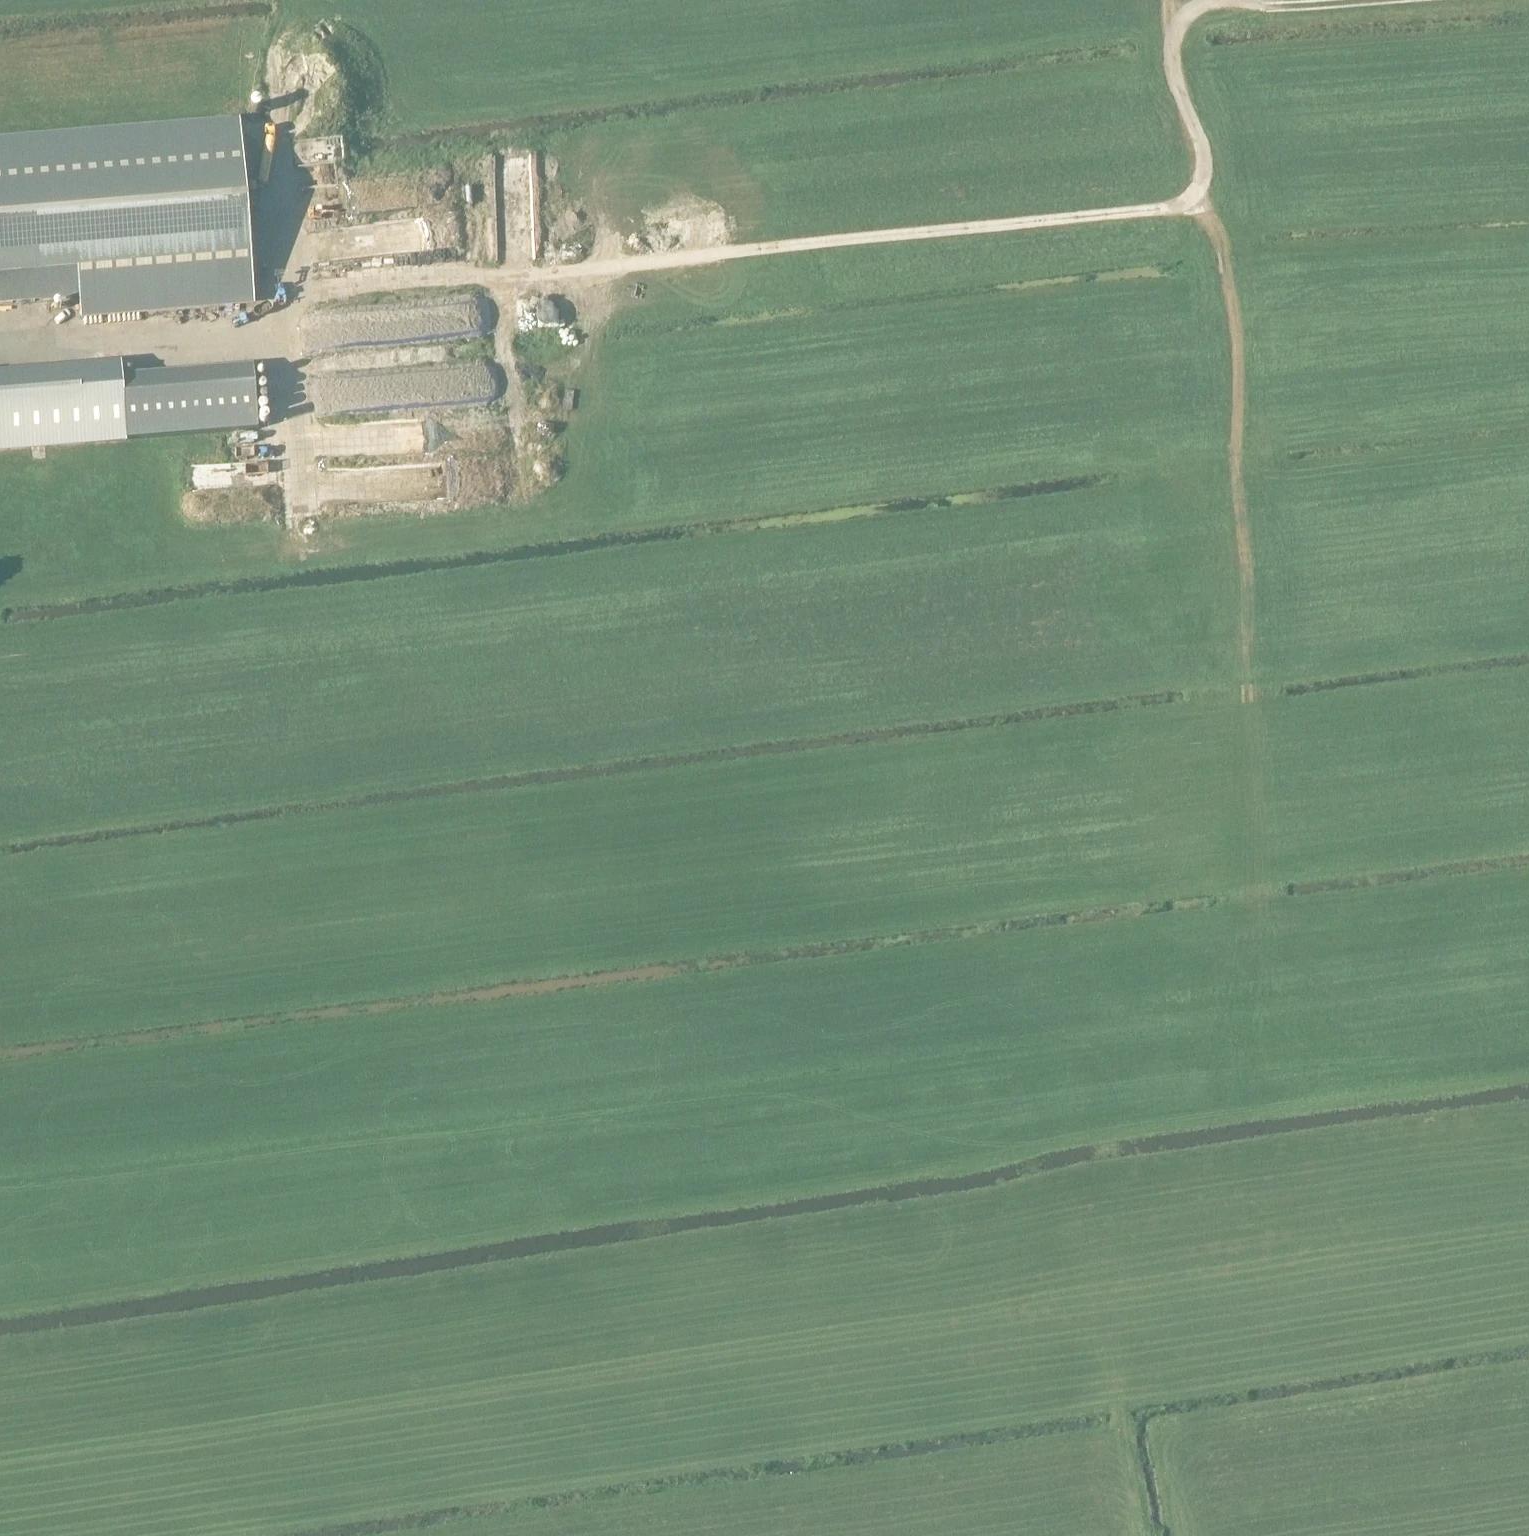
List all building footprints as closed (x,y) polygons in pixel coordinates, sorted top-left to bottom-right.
[(238,121),(0,141),(0,306),(80,299),(82,316),(253,302),(238,121)] [(301,211),(433,198),(431,177),(299,191),(301,211)] [(447,210),(439,213),(447,233),(455,230),(447,210)] [(125,441),(119,368),(0,378),(0,450),(125,441)] [(125,441),(257,431),(253,368),(121,378),(125,441)] [(479,403),(421,407),(422,421),(480,418),(479,403)] [(481,443),(481,421),(449,420),(449,443),(481,443)] [(330,470),(458,464),(457,449),(329,455),(330,470)] [(235,487),(239,512),(258,509),(254,484),(235,487)]
